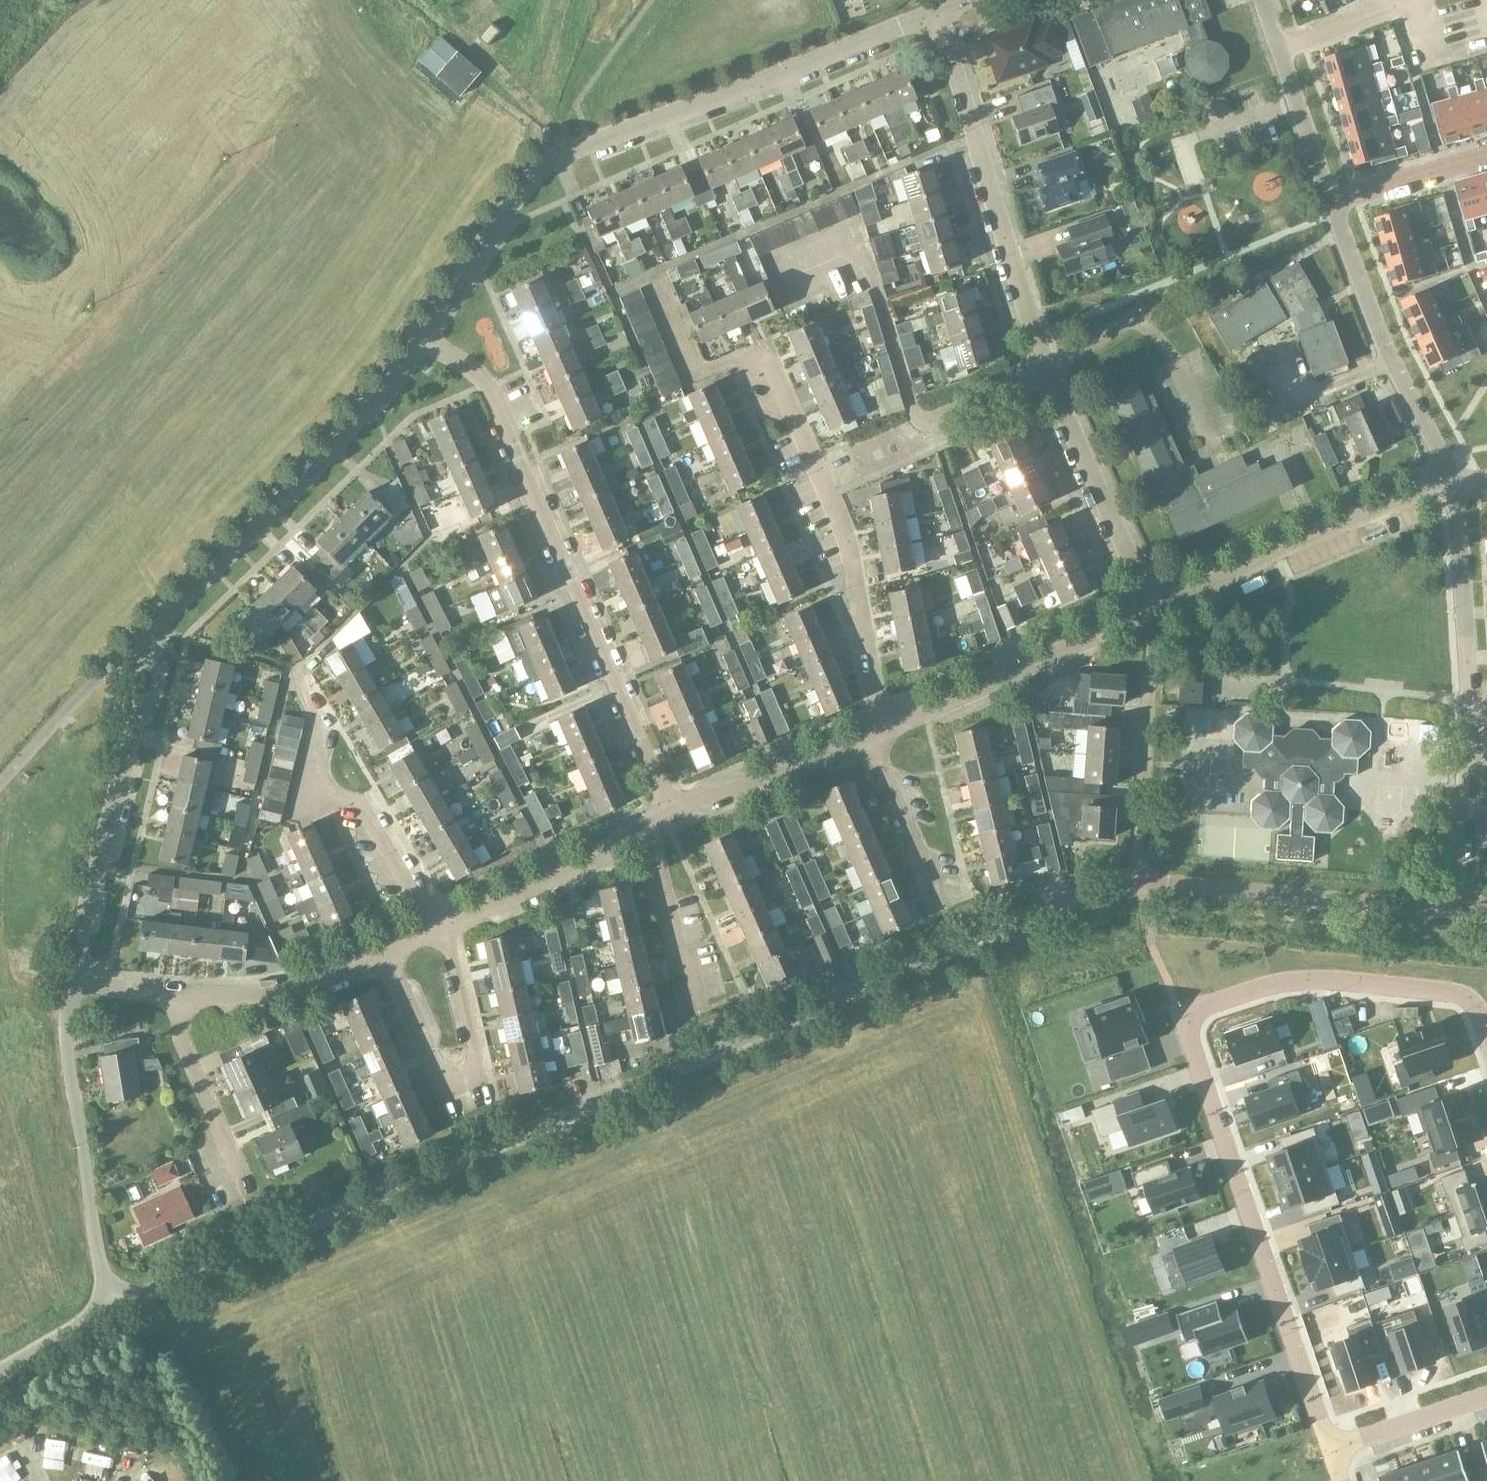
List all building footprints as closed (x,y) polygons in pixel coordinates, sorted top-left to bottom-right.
[(1185,27),(1192,45),(1185,57),(1185,70),(1194,81),(1207,84),(1220,80),(1227,68),(1227,55),(1218,44),(1205,41),(1206,38),(1199,22),(1210,17),(1204,0),(1107,0),(1091,6),(1093,9),(1071,17),(1089,66),(1112,58),(1111,55),(1185,27)] [(1327,13),(1334,10),(1329,0),(1327,0),(1322,3),(1327,13)] [(1068,21),(1057,25),(1063,44),(1075,40),(1068,21)] [(997,57),(991,59),(998,79),(1044,63),(1042,59),(1060,53),(1049,22),(1032,28),(1030,23),(999,34),(1002,41),(993,45),(997,57)] [(477,38),(487,46),(500,32),(490,23),(477,38)] [(460,96),(480,73),(440,38),(419,61),(460,96)] [(1325,59),(1332,85),(1384,71),(1382,63),(1371,66),(1365,47),(1325,59)] [(1393,69),(1405,65),(1403,57),(1391,61),(1393,69)] [(901,106),(915,100),(902,71),(878,81),(891,110),(897,125),(904,140),(905,140),(914,136),(901,106)] [(1332,85),(1340,112),(1392,97),(1390,91),(1389,89),(1378,92),(1373,74),(1384,71),(1332,85)] [(1444,75),(1447,87),(1456,84),(1452,73),(1444,75)] [(1456,87),(1471,139),(1486,134),(1486,94),(1483,79),(1474,81),(1477,92),(1460,97),(1457,86),(1456,87)] [(894,144),(895,144),(901,157),(910,153),(905,140),(904,140),(897,125),(891,110),(878,81),(856,91),(868,120),(882,114),(888,129),(894,144)] [(1020,144),(1057,131),(1052,116),(1060,113),(1050,84),(1015,96),(1022,114),(1011,117),(1020,144)] [(1471,139),(1456,87),(1448,89),(1451,100),(1430,106),(1427,95),(1435,123),(1437,123),(1444,146),(1471,139)] [(1390,91),(1392,97),(1402,94),(1400,88),(1390,91)] [(856,91),(833,101),(845,130),(846,130),(868,120),(856,91)] [(1138,97),(1139,99),(1132,102),(1139,124),(1156,118),(1148,94),(1138,97)] [(1340,112),(1347,139),(1399,124),(1397,116),(1386,119),(1381,101),(1392,98),(1392,97),(1340,112)] [(833,101),(809,112),(822,141),(845,130),(833,101)] [(780,159),(786,174),(792,189),(803,185),(790,155),(798,151),(804,165),(819,159),(805,128),(796,131),(791,119),(767,130),(780,159)] [(1399,124),(1347,139),(1355,166),(1371,162),(1372,167),(1409,156),(1406,147),(1395,151),(1389,128),(1400,125),(1399,124)] [(767,130),(744,140),(756,169),(780,159),(767,130)] [(744,140),(716,152),(729,181),(756,169),(744,140)] [(852,145),(859,160),(868,156),(862,141),(852,145)] [(859,160),(852,145),(842,149),(849,165),(859,160)] [(703,173),(694,177),(705,204),(715,200),(710,189),(729,181),(716,152),(697,160),(703,173)] [(1044,211),(1080,198),(1075,181),(1082,179),(1073,152),(1043,163),(1049,180),(1035,184),(1044,211)] [(679,168),(660,176),(673,205),(691,197),(696,208),(705,204),(694,177),(685,181),(679,168)] [(931,168),(900,177),(907,202),(938,193),(931,168)] [(783,193),(792,189),(786,174),(776,178),(783,193)] [(1477,176),(1486,211),(1486,174),(1477,176)] [(645,217),(659,212),(665,226),(664,226),(671,242),(681,238),(674,222),(668,208),(673,205),(660,176),(633,188),(645,217)] [(1486,215),(1486,211),(1477,176),(1455,183),(1468,232),(1476,230),(1473,219),(1486,215)] [(580,185),(583,198),(626,190),(623,177),(580,185)] [(633,188),(611,198),(623,227),(645,217),(633,188)] [(750,189),(740,194),(747,209),(757,205),(750,189)] [(938,193),(907,202),(915,226),(945,217),(938,193)] [(730,198),(737,213),(744,229),(754,224),(747,209),(740,194),(730,198)] [(849,195),(840,199),(848,219),(858,214),(849,195)] [(623,227),(611,198),(586,209),(591,221),(582,225),(595,254),(605,249),(600,238),(612,232),(618,246),(625,261),(620,263),(627,280),(642,273),(636,257),(629,242),(622,228),(623,227)] [(840,199),(830,203),(838,223),(848,219),(840,199)] [(1134,200),(1123,203),(1128,219),(1139,215),(1134,200)] [(1412,230),(1408,215),(1422,211),(1420,201),(1391,209),(1393,214),(1375,219),(1381,239),(1412,230)] [(858,207),(861,216),(877,211),(874,202),(858,207)] [(830,203),(820,207),(828,227),(838,223),(830,203)] [(820,207),(810,211),(818,231),(828,227),(820,207)] [(810,211),(800,216),(808,235),(818,231),(810,211)] [(864,227),(873,224),(880,222),(877,211),(861,216),(864,227)] [(800,216),(790,220),(798,240),(808,235),(800,216)] [(1066,274),(1106,261),(1100,244),(1112,240),(1104,216),(1077,225),(1081,238),(1056,247),(1066,274)] [(915,226),(906,229),(913,253),(922,250),(953,241),(945,217),(915,226)] [(684,218),(674,222),(681,238),(691,233),(684,218)] [(790,220),(780,224),(788,244),(798,240),(790,220)] [(780,224),(770,228),(778,248),(788,244),(780,224)] [(770,228),(760,233),(768,252),(778,248),(770,228)] [(1388,264),(1434,251),(1431,242),(1416,246),(1412,230),(1381,239),(1387,259),(1388,264)] [(758,256),(768,252),(760,233),(750,237),(758,256)] [(638,238),(629,242),(636,257),(645,253),(638,238)] [(673,259),(685,253),(679,240),(667,246),(673,259)] [(953,241),(922,250),(930,275),(960,265),(953,241)] [(736,242),(717,250),(722,262),(741,254),(736,242)] [(872,254),(875,264),(891,259),(888,249),(872,254)] [(717,250),(699,258),(703,270),(722,262),(717,250)] [(1425,278),(1421,264),(1436,260),(1434,251),(1388,264),(1394,286),(1425,278)] [(1475,255),(1476,257),(1478,263),(1486,261),(1486,252),(1475,255)] [(878,275),(895,270),(891,259),(875,264),(878,275)] [(671,283),(698,272),(699,272),(694,260),(667,272),(671,283)] [(1264,284),(1209,316),(1229,350),(1230,350),(1228,347),(1282,316),(1283,318),(1284,317),(1282,315),(1290,310),(1297,322),(1301,332),(1297,334),(1312,373),(1344,361),(1345,363),(1346,363),(1331,321),(1325,323),(1320,311),(1317,312),(1309,300),(1316,296),(1296,263),(1263,282),(1264,284)] [(582,289),(600,281),(596,271),(578,279),(582,289)] [(731,283),(736,295),(748,323),(772,312),(760,284),(748,290),(743,278),(731,283)] [(550,302),(540,279),(510,292),(521,315),(550,302)] [(560,286),(565,296),(580,289),(576,279),(560,286)] [(1440,310),(1434,297),(1448,291),(1444,282),(1401,302),(1411,323),(1440,310)] [(939,284),(900,297),(886,302),(892,322),(902,320),(898,307),(933,295),(933,294),(942,291),(939,284)] [(937,298),(941,313),(910,321),(894,326),(897,336),(921,330),(944,323),(944,322),(975,313),(968,288),(937,298)] [(521,315),(531,338),(560,325),(554,312),(569,306),(584,299),(580,289),(565,296),(550,302),(521,315)] [(619,298),(623,308),(643,300),(639,290),(619,298)] [(700,343),(724,333),(713,305),(707,291),(696,296),(702,309),(688,315),(700,343)] [(736,295),(713,305),(724,333),(748,323),(736,295)] [(623,308),(628,318),(647,309),(643,300),(623,308)] [(878,324),(872,306),(861,309),(866,328),(878,324)] [(628,318),(632,328),(651,319),(647,309),(628,318)] [(1420,343),(1463,324),(1459,316),(1446,322),(1440,310),(1411,323),(1418,339),(1420,343)] [(944,322),(944,323),(951,346),(982,337),(975,313),(944,322)] [(632,328),(636,338),(656,329),(651,319),(632,328)] [(1482,356),(1467,322),(1463,324),(1420,343),(1432,369),(1440,365),(1444,373),(1482,356)] [(815,323),(787,335),(798,360),(825,348),(815,323)] [(883,343),(878,324),(866,328),(872,347),(883,343)] [(531,338),(541,361),(570,348),(560,325),(531,338)] [(580,332),(585,342),(600,335),(596,325),(580,332)] [(636,338),(640,348),(660,339),(656,329),(636,338)] [(585,342),(589,351),(605,344),(600,335),(585,342)] [(990,362),(982,337),(951,346),(938,350),(947,380),(966,374),(965,369),(990,362)] [(640,348),(644,357),(664,349),(660,339),(640,348)] [(921,356),(918,346),(902,351),(905,361),(921,356)] [(541,361),(551,384),(581,371),(570,348),(541,361)] [(825,348),(798,360),(808,383),(836,371),(825,348)] [(644,357),(649,367),(668,359),(664,349),(644,357)] [(875,359),(881,378),(893,374),(887,355),(875,359)] [(924,366),(921,356),(905,361),(908,371),(924,366)] [(649,367),(653,377),(672,369),(668,359),(649,367)] [(653,377),(657,387),(677,379),(672,369),(653,377)] [(551,384),(562,407),(621,381),(617,371),(587,385),(581,371),(551,384)] [(836,371),(808,383),(818,407),(846,395),(845,394),(856,389),(858,388),(854,379),(849,381),(841,384),(836,372),(836,371)] [(893,374),(881,378),(887,397),(899,393),(893,374)] [(681,389),(677,379),(657,387),(661,397),(681,389)] [(601,418),(595,404),(610,398),(625,391),(621,381),(562,407),(572,431),(601,418)] [(1260,471),(1256,463),(1245,468),(1240,456),(1194,477),(1190,467),(1184,469),(1151,395),(1142,399),(1135,383),(1109,395),(1153,495),(1154,494),(1161,508),(1165,507),(1167,513),(1166,513),(1178,539),(1291,488),(1279,462),(1260,471)] [(697,421),(724,409),(713,385),(687,396),(692,409),(682,414),(687,425),(697,421)] [(846,395),(818,407),(828,431),(856,419),(867,414),(856,389),(845,394),(846,395)] [(1361,456),(1390,443),(1373,405),(1364,409),(1358,394),(1331,406),(1338,421),(1344,418),(1361,456)] [(697,421),(708,445),(734,433),(724,409),(697,421)] [(425,444),(428,450),(466,434),(457,412),(427,425),(434,440),(425,444)] [(642,423),(650,441),(661,437),(653,418),(642,423)] [(1278,428),(1274,419),(1258,426),(1262,435),(1278,428)] [(660,430),(665,443),(678,437),(673,425),(660,430)] [(625,432),(633,451),(644,446),(636,428),(625,432)] [(708,445),(718,468),(744,457),(734,433),(708,445)] [(988,446),(999,469),(1028,456),(1017,433),(988,446)] [(1332,452),(1324,433),(1312,438),(1320,457),(1332,452)] [(443,461),(447,471),(476,458),(466,434),(428,450),(434,465),(443,461)] [(669,455),(661,437),(650,441),(658,460),(669,455)] [(411,459),(403,440),(391,445),(399,464),(411,459)] [(559,454),(570,478),(596,467),(586,442),(559,454)] [(652,464),(644,446),(633,451),(641,469),(652,464)] [(999,469),(1009,492),(1038,479),(1028,456),(999,469)] [(755,481),(744,457),(718,468),(729,493),(755,481)] [(447,471),(448,473),(457,495),(487,482),(476,458),(447,471)] [(401,469),(409,487),(428,479),(424,470),(417,472),(413,464),(401,469)] [(662,471),(670,489),(682,484),(674,466),(662,471)] [(570,478),(580,502),(607,491),(596,467),(570,478)] [(961,474),(966,484),(981,477),(977,467),(961,474)] [(925,469),(926,487),(942,485),(940,468),(925,469)] [(645,480),(653,498),(665,494),(657,475),(645,480)] [(985,487),(981,477),(966,484),(970,494),(985,487)] [(410,508),(397,478),(385,489),(382,487),(371,497),(366,493),(341,518),(364,541),(386,519),(390,523),(404,509),(410,508)] [(869,498),(873,516),(902,510),(899,492),(910,490),(908,478),(879,484),(881,496),(869,498)] [(428,479),(409,487),(418,507),(430,502),(422,484),(428,481),(428,479)] [(1049,502),(1038,479),(1009,492),(1020,516),(1049,502)] [(497,506),(487,482),(457,495),(468,518),(497,506)] [(682,484),(670,489),(684,521),(708,511),(706,506),(702,505),(693,509),(691,502),(690,503),(682,484)] [(937,492),(943,511),(955,507),(948,488),(937,492)] [(580,502),(591,526),(617,514),(607,491),(580,502)] [(673,512),(665,494),(653,498),(661,517),(673,512)] [(744,529),(746,532),(772,521),(761,496),(735,508),(736,509),(729,512),(737,532),(744,529)] [(991,500),(976,507),(964,513),(970,530),(981,517),(996,510),(991,500)] [(961,526),(955,507),(943,511),(950,530),(961,526)] [(873,516),(878,545),(908,539),(902,510),(873,516)] [(628,539),(617,514),(591,526),(601,550),(628,539)] [(1039,558),(1069,545),(1058,522),(1048,527),(1043,517),(1016,530),(1030,562),(1039,558)] [(343,562),(364,541),(341,518),(316,542),(321,547),(310,557),(332,580),(346,566),(343,562)] [(746,532),(756,556),(782,544),(772,521),(746,532)] [(477,539),(487,563),(516,550),(506,526),(477,539)] [(679,526),(659,534),(664,546),(684,538),(679,526)] [(690,535),(698,553),(709,548),(702,530),(690,535)] [(969,550),(963,532),(952,535),(958,554),(969,550)] [(727,553),(742,547),(737,537),(723,544),(727,553)] [(673,544),(681,562),(692,557),(685,539),(673,544)] [(878,545),(884,575),(914,569),(908,539),(878,545)] [(756,556),(766,580),(793,568),(782,544),(756,556)] [(1069,545),(1039,558),(1050,582),(1079,569),(1069,545)] [(717,566),(709,548),(698,553),(706,571),(717,566)] [(491,572),(497,586),(526,573),(516,550),(487,563),(467,571),(471,581),(491,572)] [(952,557),(955,567),(973,562),(970,551),(952,557)] [(607,565),(618,589),(644,578),(634,553),(607,565)] [(700,576),(692,557),(681,562),(689,580),(700,576)] [(1022,567),(1017,557),(1002,564),(1006,574),(1022,567)] [(291,567),(273,585),(296,609),(314,591),(291,567)] [(408,573),(418,592),(429,586),(420,568),(408,573)] [(803,593),(793,568),(766,580),(777,604),(803,593)] [(1079,569),(1050,582),(1061,605),(1090,592),(1079,569)] [(954,593),(966,591),(963,570),(951,572),(954,593)] [(965,576),(972,595),(983,591),(976,572),(965,576)] [(537,597),(526,573),(497,586),(485,591),(495,615),(537,597)] [(711,582),(718,600),(730,595),(722,577),(711,582)] [(618,589),(628,613),(655,601),(644,578),(618,589)] [(1016,597),(1017,597),(1032,590),(1028,580),(1001,593),(997,584),(989,588),(997,605),(1016,597)] [(273,585),(255,603),(278,627),(296,609),(273,585)] [(694,591),(701,609),(713,605),(705,587),(694,591)] [(888,595),(893,620),(922,614),(917,589),(888,595)] [(1017,597),(1017,598),(996,608),(1006,630),(1022,623),(1016,609),(1021,607),(1036,600),(1032,590),(1017,597)] [(420,597),(429,614),(441,609),(432,591),(420,597)] [(738,614),(730,595),(718,600),(726,619),(738,614)] [(931,616),(967,605),(964,596),(928,607),(931,616)] [(967,624),(968,627),(992,619),(985,597),(974,601),(978,615),(962,621),(964,626),(967,624)] [(628,613),(639,637),(665,625),(655,601),(628,613)] [(255,603),(237,621),(260,645),(278,627),(255,603)] [(721,623),(713,605),(701,609),(709,628),(721,623)] [(425,625),(416,607),(405,612),(414,631),(425,625)] [(783,619),(793,643),(820,632),(809,607),(783,619)] [(313,608),(305,617),(318,631),(327,622),(313,608)] [(429,614),(439,634),(451,628),(441,609),(429,614)] [(893,620),(898,645),(938,637),(936,627),(925,629),(922,614),(893,620)] [(515,659),(518,657),(554,641),(544,617),(533,622),(530,616),(502,629),(515,659)] [(309,640),(318,631),(305,617),(296,626),(309,640)] [(992,619),(968,627),(971,633),(983,629),(988,644),(999,641),(992,619)] [(672,641),(665,625),(639,637),(649,661),(675,650),(678,658),(708,645),(701,628),(672,641)] [(793,643),(804,667),(830,655),(820,632),(793,643)] [(419,641),(431,663),(442,657),(431,636),(419,641)] [(301,658),(288,637),(278,644),(290,665),(301,658)] [(932,664),(928,640),(938,638),(938,637),(898,645),(903,671),(932,664)] [(528,681),(538,676),(564,665),(554,641),(518,657),(528,681)] [(738,646),(746,665),(757,660),(750,641),(738,646)] [(333,654),(325,659),(340,684),(364,669),(350,644),(333,654)] [(721,655),(729,673),(740,668),(733,650),(721,655)] [(804,667),(814,691),(840,679),(830,655),(804,667)] [(431,663),(438,678),(450,672),(442,657),(431,663)] [(454,664),(463,681),(474,676),(465,658),(454,664)] [(205,660),(198,689),(226,696),(233,667),(205,660)] [(765,678),(757,660),(746,665),(754,683),(765,678)] [(656,676),(666,700),(693,688),(682,664),(656,676)] [(575,689),(564,665),(538,676),(548,701),(575,689)] [(748,687),(740,668),(729,673),(737,692),(748,687)] [(364,669),(340,684),(354,709),(379,694),(364,669)] [(1048,712),(1048,713),(1104,716),(1110,717),(1110,705),(1121,706),(1123,678),(1078,674),(1076,699),(1072,699),(1071,714),(1048,712)] [(463,681),(472,699),(483,694),(474,676),(463,681)] [(840,679),(814,691),(806,695),(807,699),(810,705),(818,701),(825,715),(851,704),(842,684),(840,679)] [(1048,693),(1065,694),(1066,680),(1049,679),(1048,693)] [(266,681),(260,704),(273,707),(278,684),(266,681)] [(527,685),(533,702),(544,698),(538,681),(527,685)] [(1201,683),(1179,681),(1178,701),(1200,702),(1201,683)] [(464,701),(455,683),(443,688),(452,707),(464,701)] [(666,700),(676,724),(703,712),(693,688),(666,700)] [(198,689),(192,717),(230,726),(233,710),(223,708),(226,696),(198,689)] [(759,694),(768,716),(780,711),(770,689),(759,694)] [(379,694),(354,709),(369,733),(393,718),(379,694)] [(742,703),(749,720),(761,715),(753,698),(742,703)] [(475,704),(484,722),(495,716),(486,699),(475,704)] [(269,724),(273,707),(260,704),(256,721),(269,724)] [(556,719),(567,744),(593,732),(583,708),(556,719)] [(768,716),(777,736),(788,731),(780,711),(768,716)] [(676,724),(687,747),(713,736),(703,712),(676,724)] [(1086,731),(1085,755),(1117,757),(1119,729),(1103,728),(1104,716),(1048,713),(1047,728),(1086,731)] [(1257,768),(1263,775),(1262,790),(1250,800),(1249,816),(1260,828),(1276,829),(1288,819),(1287,836),(1277,835),(1275,859),(1312,861),(1313,838),(1302,837),(1303,820),(1314,832),(1330,833),(1342,822),(1343,806),(1332,794),(1334,780),(1340,773),(1356,775),(1357,759),(1369,748),(1370,731),(1359,719),(1343,718),(1331,729),(1330,740),(1318,739),(1310,730),(1292,729),(1283,737),(1271,737),(1272,726),(1261,714),(1245,713),(1233,722),(1232,739),(1242,751),(1241,767),(1257,768)] [(282,714),(280,724),(301,729),(304,719),(282,714)] [(761,715),(749,720),(760,745),(772,741),(761,715)] [(197,740),(194,749),(219,755),(221,745),(215,743),(219,728),(229,730),(230,726),(192,717),(187,737),(197,740)] [(393,718),(369,733),(379,750),(382,747),(387,755),(409,745),(403,735),(393,718)] [(464,729),(473,748),(484,741),(475,723),(464,729)] [(280,724),(278,735),(299,740),(301,729),(280,724)] [(1024,724),(1012,727),(1015,741),(1016,747),(1028,744),(1024,724)] [(513,728),(493,739),(500,750),(520,739),(513,728)] [(983,728),(954,735),(960,762),(990,755),(983,728)] [(567,744),(577,767),(604,756),(593,732),(567,744)] [(723,732),(713,736),(687,747),(697,772),(724,760),(733,756),(723,732)] [(278,735),(275,745),(297,751),(299,740),(278,735)] [(251,741),(247,762),(259,765),(264,744),(251,741)] [(462,766),(478,757),(482,766),(494,760),(484,741),(473,748),(457,758),(462,766)] [(1006,749),(998,751),(998,753),(999,757),(1018,753),(1021,766),(1033,763),(1029,745),(1028,744),(1016,747),(1006,749)] [(275,745),(273,756),(294,761),(297,751),(275,745)] [(498,752),(507,769),(519,764),(509,746),(498,752)] [(183,756),(177,781),(205,788),(211,763),(217,765),(219,755),(194,749),(192,759),(183,756)] [(388,767),(402,790),(427,775),(413,752),(388,767)] [(990,755),(960,762),(967,788),(996,781),(990,755)] [(1043,777),(1047,792),(1085,795),(1098,796),(1099,784),(1115,785),(1117,757),(1085,755),(1083,780),(1043,777)] [(273,756),(270,766),(292,772),(294,761),(273,756)] [(577,767),(587,791),(614,780),(604,756),(577,767)] [(255,785),(259,765),(247,762),(242,782),(255,785)] [(507,769),(517,787),(528,782),(519,764),(507,769)] [(270,766),(268,777),(289,782),(292,772),(270,766)] [(487,776),(497,794),(508,788),(499,770),(487,776)] [(1036,774),(1024,777),(1029,797),(1041,794),(1036,774)] [(402,790),(415,812),(440,797),(427,775),(402,790)] [(268,777),(265,787),(287,793),(289,782),(268,777)] [(624,804),(614,780),(587,791),(598,816),(624,804)] [(177,781),(170,809),(198,815),(209,817),(215,791),(205,788),(177,781)] [(996,781),(967,788),(972,810),(1002,803),(996,781)] [(848,782),(821,794),(831,818),(859,806),(848,782)] [(265,787),(263,798),(284,803),(287,793),(265,787)] [(518,807),(508,788),(497,794),(506,813),(518,807)] [(415,812),(428,834),(453,820),(446,807),(456,801),(450,792),(441,798),(440,797),(415,812)] [(522,798),(531,815),(542,811),(533,792),(522,798)] [(1053,819),(1083,822),(1085,795),(1047,792),(1053,819)] [(1041,794),(1029,797),(1030,801),(1033,816),(1045,813),(1041,798),(1041,794)] [(1106,796),(1098,796),(1085,795),(1083,822),(1082,837),(1110,838),(1112,809),(1105,809),(1106,796)] [(263,798),(260,808),(282,814),(284,803),(263,798)] [(237,803),(236,810),(228,808),(219,819),(233,822),(246,825),(250,805),(237,803)] [(1002,803),(972,810),(973,814),(978,835),(1008,828),(1003,807),(1002,803)] [(551,828),(547,820),(560,814),(556,805),(543,811),(542,811),(531,815),(540,834),(551,828)] [(859,806),(831,818),(841,841),(869,829),(859,806)] [(260,808),(258,819),(279,825),(282,814),(260,808)] [(195,829),(198,815),(170,809),(164,834),(192,841),(204,844),(207,832),(195,829)] [(781,818),(789,836),(801,831),(793,813),(781,818)] [(827,815),(817,820),(827,841),(837,836),(827,815)] [(511,823),(521,841),(532,836),(523,817),(511,823)] [(428,834),(442,857),(466,842),(453,820),(428,834)] [(764,826),(770,841),(782,836),(775,821),(764,826)] [(1061,849),(1069,847),(1063,822),(1054,821),(1061,849)] [(246,825),(233,822),(231,832),(228,843),(241,846),(246,825)] [(312,824),(286,836),(296,859),(322,848),(312,824)] [(1048,824),(1036,827),(1041,846),(1052,843),(1048,824)] [(1008,828),(978,835),(979,840),(984,860),(1014,853),(1009,833),(1008,828)] [(869,829),(841,841),(852,865),(879,853),(869,829)] [(809,850),(801,831),(789,836),(797,854),(809,850)] [(192,841),(164,834),(158,859),(186,865),(192,841)] [(703,846),(714,870),(741,857),(731,834),(703,846)] [(480,865),(472,852),(482,845),(476,836),(466,842),(442,857),(455,880),(480,865)] [(791,857),(782,836),(770,841),(780,862),(791,857)] [(1014,853),(984,860),(986,867),(990,885),(1005,882),(1006,887),(1010,890),(1018,888),(1020,884),(1019,879),(1020,878),(1016,864),(1043,858),(1047,873),(1059,870),(1054,850),(1052,843),(1041,846),(1014,853)] [(322,848),(296,859),(306,882),(333,871),(322,848)] [(233,877),(238,856),(226,853),(221,874),(233,877)] [(879,853),(852,865),(862,888),(890,876),(879,853)] [(246,860),(254,879),(266,874),(257,855),(246,860)] [(752,880),(741,857),(714,870),(724,893),(752,880)] [(802,865),(810,883),(821,878),(813,860),(802,865)] [(784,873),(792,891),(804,886),(796,868),(784,873)] [(313,897),(297,904),(301,914),(317,907),(343,895),(333,871),(306,882),(313,897)] [(147,887),(159,888),(158,902),(170,903),(172,890),(174,877),(148,874),(147,887)] [(890,876),(862,888),(872,912),(900,900),(890,876)] [(173,890),(171,911),(197,913),(198,893),(200,880),(179,878),(178,890),(173,890)] [(829,897),(821,878),(810,883),(818,901),(829,897)] [(256,884),(264,901),(276,896),(268,879),(256,884)] [(220,883),(200,880),(198,893),(219,895),(220,883)] [(752,880),(724,893),(735,916),(762,904),(752,880)] [(246,886),(226,883),(224,896),(245,898),(246,886)] [(598,892),(604,915),(633,908),(628,885),(598,892)] [(812,905),(804,886),(792,891),(800,910),(812,905)] [(317,907),(301,914),(306,924),(322,917),(328,932),(355,921),(355,920),(343,895),(317,907)] [(285,916),(276,896),(264,901),(273,922),(285,916)] [(872,912),(861,917),(873,946),(887,940),(884,935),(910,924),(900,900),(872,912)] [(766,913),(762,904),(735,916),(745,941),(773,928),(786,922),(779,906),(766,913)] [(558,907),(562,926),(574,923),(570,905),(558,907)] [(823,912),(831,930),(842,925),(834,907),(823,912)] [(604,915),(610,941),(639,933),(633,908),(604,915)] [(168,915),(164,953),(191,956),(194,927),(179,925),(180,914),(169,913),(169,915),(168,915)] [(142,921),(138,950),(164,953),(168,915),(157,914),(156,923),(142,921)] [(220,930),(217,959),(243,962),(244,959),(271,961),(264,936),(247,934),(247,933),(232,931),(234,916),(222,914),(220,930)] [(805,920),(813,936),(824,931),(817,915),(805,920)] [(579,944),(574,923),(562,926),(567,946),(579,944)] [(850,943),(842,925),(831,930),(839,948),(850,943)] [(278,932),(286,951),(298,945),(289,926),(278,932)] [(194,927),(191,956),(217,959),(220,930),(194,927)] [(783,951),(773,928),(745,941),(756,963),(783,951)] [(544,934),(549,953),(561,950),(556,931),(544,934)] [(826,966),(837,961),(824,931),(813,936),(826,966)] [(610,941),(616,966),(645,959),(639,933),(610,941)] [(512,935),(483,942),(489,968),(518,961),(512,935)] [(593,953),(607,949),(604,938),(590,941),(593,953)] [(788,962),(804,955),(799,944),(783,951),(756,963),(767,987),(778,982),(783,995),(800,987),(794,975),(788,962)] [(561,950),(549,953),(553,973),(565,970),(561,950)] [(569,958),(574,976),(586,973),(581,955),(569,958)] [(616,966),(616,967),(603,970),(605,981),(619,979),(622,992),(651,985),(645,959),(616,966)] [(518,961),(489,968),(495,993),(524,986),(518,961)] [(590,994),(586,973),(574,976),(578,997),(590,994)] [(556,985),(560,1003),(572,1001),(568,982),(556,985)] [(622,992),(628,1017),(657,1011),(651,985),(622,992)] [(524,986),(495,993),(501,1018),(530,1011),(524,986)] [(340,1006),(351,1030),(378,1018),(368,993),(340,1006)] [(1142,1043),(1146,1041),(1131,997),(1087,1012),(1102,1056),(1103,1056),(1107,1055),(1112,1070),(1139,1060),(1134,1045),(1142,1043)] [(572,1001),(560,1003),(565,1024),(577,1021),(572,1001)] [(586,1027),(598,1024),(593,1005),(581,1008),(586,1027)] [(530,1011),(501,1018),(506,1043),(536,1036),(530,1011)] [(598,1024),(586,1027),(595,1065),(611,1062),(607,1043),(602,1044),(600,1036),(630,1029),(634,1043),(663,1036),(657,1011),(628,1017),(598,1024)] [(288,1016),(276,1023),(284,1038),(296,1031),(288,1016)] [(351,1030),(361,1053),(389,1041),(378,1018),(351,1030)] [(1272,1018),(1226,1034),(1237,1066),(1283,1050),(1272,1018)] [(306,1027),(314,1046),(326,1041),(317,1022),(306,1027)] [(1406,1062),(1395,1066),(1402,1088),(1436,1076),(1433,1067),(1451,1061),(1447,1049),(1451,1048),(1443,1025),(1398,1040),(1406,1062)] [(568,1035),(572,1054),(584,1051),(580,1032),(568,1035)] [(222,1066),(233,1092),(266,1077),(255,1052),(263,1048),(269,1045),(264,1033),(258,1037),(237,1046),(241,1057),(222,1066)] [(536,1036),(506,1043),(512,1068),(542,1061),(556,1057),(550,1033),(536,1036)] [(100,1059),(106,1101),(138,1096),(133,1062),(141,1061),(137,1039),(110,1043),(112,1057),(100,1059)] [(322,1064),(334,1059),(326,1041),(314,1046),(322,1064)] [(361,1053),(372,1077),(399,1064),(389,1041),(361,1053)] [(584,1051),(572,1054),(564,1055),(567,1068),(587,1063),(584,1051)] [(157,1058),(141,1060),(142,1071),(161,1068),(157,1058)] [(542,1061),(512,1068),(518,1093),(548,1086),(542,1061)] [(372,1077),(382,1100),(410,1088),(399,1064),(372,1077)] [(327,1075),(335,1093),(347,1088),(338,1069),(327,1075)] [(1272,1092),(1249,1100),(1258,1127),(1311,1109),(1298,1071),(1268,1081),(1272,1092)] [(265,1109),(270,1120),(297,1108),(297,1107),(292,1096),(278,1103),(266,1077),(233,1092),(245,1118),(265,1109)] [(1435,1087),(1397,1100),(1402,1117),(1417,1112),(1425,1133),(1429,1132),(1429,1131),(1474,1116),(1466,1093),(1465,1089),(1441,1102),(1435,1087)] [(355,1106),(347,1088),(335,1093),(343,1111),(355,1106)] [(382,1128),(393,1123),(420,1111),(410,1088),(382,1100),(388,1114),(378,1119),(382,1128)] [(1176,1129),(1169,1109),(1170,1108),(1167,1100),(1158,1103),(1158,1104),(1143,1109),(1139,1095),(1092,1111),(1101,1138),(1125,1129),(1131,1145),(1176,1129)] [(307,1102),(297,1107),(297,1108),(270,1120),(275,1131),(256,1140),(269,1170),(302,1156),(290,1130),(315,1120),(307,1102)] [(393,1123),(403,1147),(431,1135),(420,1111),(393,1123)] [(348,1121),(356,1140),(368,1134),(367,1134),(360,1116),(348,1121)] [(1436,1152),(1429,1154),(1434,1168),(1460,1160),(1456,1147),(1482,1138),(1474,1116),(1429,1131),(1429,1132),(1436,1152)] [(1284,1151),(1269,1156),(1270,1160),(1267,1161),(1270,1170),(1273,1170),(1277,1183),(1327,1166),(1314,1128),(1280,1139),(1284,1151)] [(376,1153),(372,1143),(382,1139),(378,1129),(367,1134),(368,1134),(356,1140),(364,1158),(376,1153)] [(1167,1162),(1133,1174),(1137,1188),(1145,1185),(1155,1214),(1155,1215),(1164,1212),(1164,1213),(1168,1212),(1168,1211),(1200,1200),(1190,1169),(1172,1175),(1167,1162)] [(178,1177),(171,1163),(152,1171),(159,1185),(178,1177)] [(1327,1166),(1277,1183),(1282,1196),(1280,1197),(1283,1206),(1285,1205),(1286,1209),(1302,1204),(1305,1215),(1339,1203),(1327,1166)] [(1121,1170),(1102,1176),(1108,1195),(1127,1189),(1121,1171),(1121,1170)] [(1440,1179),(1446,1195),(1448,1194),(1456,1216),(1486,1205),(1486,1179),(1470,1185),(1465,1170),(1440,1179)] [(132,1208),(140,1225),(135,1228),(144,1248),(170,1235),(167,1229),(192,1218),(178,1188),(132,1208)] [(1456,1216),(1463,1237),(1461,1238),(1466,1252),(1486,1244),(1486,1234),(1486,1231),(1486,1230),(1486,1205),(1456,1216)] [(1313,1236),(1298,1241),(1302,1250),(1301,1251),(1306,1266),(1353,1250),(1340,1214),(1312,1224),(1315,1232),(1313,1236)] [(1213,1267),(1200,1237),(1159,1253),(1172,1283),(1213,1267)] [(1353,1250),(1306,1266),(1311,1282),(1312,1282),(1315,1291),(1330,1286),(1335,1288),(1337,1296),(1365,1287),(1353,1250)] [(1486,1301),(1486,1289),(1485,1281),(1483,1278),(1469,1283),(1477,1305),(1486,1301)] [(1459,1354),(1486,1344),(1471,1300),(1444,1310),(1459,1354)] [(1213,1304),(1177,1317),(1186,1342),(1197,1338),(1203,1356),(1249,1341),(1238,1311),(1222,1316),(1221,1316),(1217,1315),(1213,1304)] [(1393,1317),(1376,1322),(1386,1353),(1398,1349),(1405,1372),(1432,1363),(1419,1325),(1414,1310),(1393,1317)] [(1334,1348),(1330,1350),(1337,1370),(1341,1369),(1348,1390),(1375,1382),(1368,1360),(1383,1355),(1372,1324),(1371,1319),(1346,1327),(1350,1339),(1333,1345),(1334,1348)] [(1263,1382),(1216,1399),(1227,1433),(1275,1417),(1263,1382)] [(1199,1388),(1161,1401),(1168,1419),(1206,1407),(1199,1388)] [(73,1441),(81,1478),(101,1474),(94,1437),(73,1441)] [(180,1465),(162,1449),(138,1476),(144,1480),(166,1480),(180,1465)] [(1439,1457),(1448,1480),(1483,1480),(1478,1468),(1467,1471),(1460,1450),(1439,1457)] [(1419,1464),(1425,1480),(1448,1480),(1439,1457),(1419,1464)] [(1399,1471),(1402,1480),(1425,1480),(1419,1464),(1399,1471)] [(1478,1468),(1483,1480),(1486,1480),(1486,1465),(1478,1468)] [(1399,1471),(1379,1478),(1380,1480),(1402,1480),(1399,1471)]
